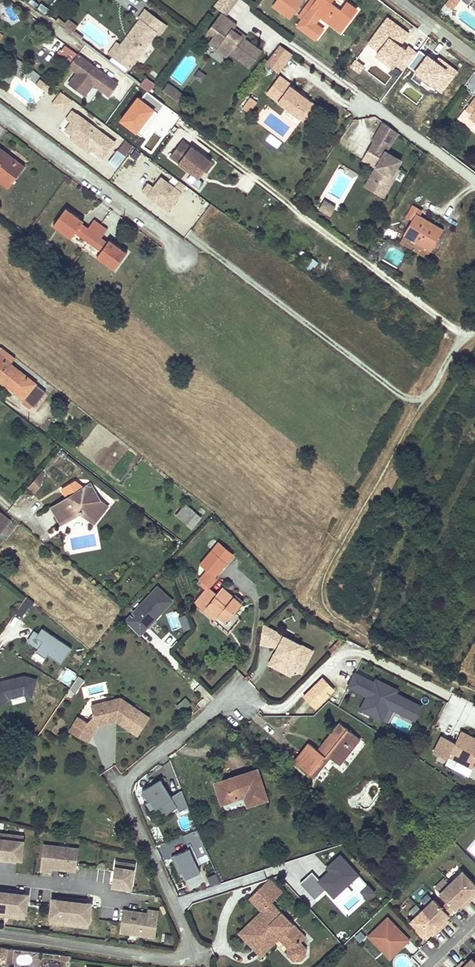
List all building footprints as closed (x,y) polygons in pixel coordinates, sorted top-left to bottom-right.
[(236,0),(217,0),(213,4),(225,14),(236,0)] [(293,9),(299,1),(298,0),(275,0),(271,5),(287,17),(293,9)] [(311,9),(298,26),(316,39),(323,30),(315,23),(320,16),(341,31),(357,10),(347,3),(341,11),(329,2),(331,0),(317,0),(311,9)] [(306,5),(311,9),(317,0),(310,0),(306,5)] [(41,1),(38,7),(46,13),(50,7),(41,1)] [(136,19),(138,20),(120,45),(115,52),(131,64),(155,32),(158,34),(166,25),(144,9),(136,19)] [(234,26),(219,14),(206,30),(213,35),(206,43),(223,56),(227,52),(247,68),(259,53),(230,31),(234,26)] [(63,21),(56,16),(53,20),(60,25),(63,21)] [(410,33),(387,16),(367,42),(379,51),(377,54),(393,66),(395,63),(404,69),(408,64),(417,52),(408,46),(406,49),(400,45),(410,33)] [(63,21),(60,25),(79,40),(81,37),(72,29),(75,24),(66,17),(63,21)] [(120,45),(116,42),(107,54),(127,69),(131,64),(115,52),(120,45)] [(293,54),(281,45),(271,58),(283,67),(293,54)] [(77,54),(67,46),(58,57),(68,65),(77,54)] [(420,48),(417,52),(408,64),(442,89),(456,70),(439,58),(437,61),(420,48)] [(77,54),(68,65),(77,71),(68,83),(84,95),(93,83),(108,95),(117,84),(77,54)] [(283,67),(271,58),(267,63),(279,72),(283,67)] [(356,61),(352,66),(359,72),(364,66),(356,61)] [(206,74),(199,70),(193,78),(200,82),(206,74)] [(289,84),(276,75),(262,94),(295,119),(308,103),(287,87),(289,84)] [(143,76),(137,84),(146,91),(152,83),(143,76)] [(46,85),(40,80),(36,84),(42,89),(46,85)] [(169,83),(163,91),(178,102),(184,94),(169,83)] [(71,101),(60,93),(52,104),(62,112),(71,101)] [(253,102),(246,97),(237,109),(243,114),(253,102)] [(155,111),(138,98),(120,123),(137,135),(155,111)] [(470,101),(463,111),(470,116),(468,119),(471,121),(474,124),(474,105),(470,101)] [(308,103),(295,119),(302,124),(314,107),(308,103)] [(114,107),(109,115),(118,120),(122,111),(114,107)] [(68,119),(70,121),(76,113),(74,111),(68,119)] [(470,116),(463,111),(456,120),(467,128),(471,121),(468,119),(470,116)] [(65,129),(71,134),(92,149),(102,157),(114,141),(76,113),(70,121),(65,129)] [(161,138),(154,133),(145,146),(152,151),(161,138)] [(71,134),(69,138),(89,153),(92,149),(71,134)] [(211,159),(182,137),(170,154),(199,176),(211,159)] [(133,148),(124,142),(110,163),(118,169),(133,148)] [(393,152),(378,142),(365,161),(379,171),(369,187),(387,199),(405,173),(400,170),(405,164),(391,154),(393,152)] [(1,175),(13,184),(26,166),(0,147),(0,176),(1,175)] [(0,176),(0,183),(9,189),(13,184),(1,175),(0,176)] [(149,195),(148,196),(168,211),(181,193),(186,187),(178,181),(175,185),(170,182),(169,184),(161,179),(154,189),(148,184),(143,191),(149,195)] [(329,215),(335,206),(324,199),(319,208),(329,215)] [(442,228),(428,220),(414,212),(418,207),(413,204),(397,231),(402,233),(430,249),(442,228)] [(84,220),(65,206),(50,226),(69,240),(73,234),(87,244),(101,255),(97,261),(116,275),(130,256),(110,242),(109,244),(101,239),(107,230),(101,225),(94,221),(88,229),(81,225),(84,220)] [(397,241),(425,257),(430,249),(402,233),(397,241)] [(9,363),(14,356),(1,346),(0,348),(0,380),(34,406),(45,392),(36,385),(23,375),(9,363)] [(74,406),(70,411),(84,422),(88,417),(74,406)] [(33,481),(28,487),(34,491),(39,486),(33,481)] [(101,501),(84,487),(76,481),(66,487),(72,495),(52,507),(61,523),(78,513),(79,514),(81,514),(82,513),(94,523),(108,506),(101,501)] [(90,483),(84,487),(101,501),(90,483)] [(185,504),(176,515),(186,524),(196,512),(185,504)] [(10,520),(0,511),(0,533),(10,520)] [(11,521),(0,535),(6,539),(17,526),(11,521)] [(214,575),(232,553),(218,541),(202,562),(212,570),(203,581),(208,586),(216,577),(214,575)] [(208,586),(195,603),(203,610),(204,610),(215,620),(219,615),(227,622),(241,604),(222,586),(216,593),(208,586)] [(172,601),(158,587),(134,613),(135,615),(133,617),(131,615),(126,621),(139,635),(145,628),(143,626),(145,624),(147,626),(150,628),(157,621),(155,619),(151,615),(156,609),(160,613),(172,601)] [(155,619),(160,613),(156,609),(151,615),(155,619)] [(187,621),(185,615),(179,617),(181,623),(187,621)] [(190,628),(187,621),(181,623),(184,630),(190,628)] [(308,647),(263,624),(260,642),(274,645),(276,640),(279,642),(269,663),(286,672),(292,661),(304,667),(310,654),(306,652),(308,647)] [(38,633),(35,637),(41,642),(37,648),(35,651),(45,658),(47,655),(61,663),(71,648),(41,628),(38,633)] [(37,648),(41,642),(35,637),(38,633),(33,630),(26,641),(37,648)] [(338,640),(328,651),(331,655),(342,644),(338,640)] [(199,684),(190,669),(183,673),(192,688),(199,684)] [(421,706),(395,693),(397,690),(380,681),(377,688),(368,683),(370,680),(355,673),(349,686),(368,696),(361,709),(374,716),(378,708),(380,709),(388,706),(415,720),(421,706)] [(324,674),(307,692),(318,704),(336,686),(324,674)] [(0,706),(8,698),(23,694),(31,696),(36,679),(23,676),(0,682),(0,705),(0,706)] [(85,681),(78,676),(69,688),(76,692),(85,681)] [(192,702),(186,695),(175,706),(181,713),(192,702)] [(453,695),(437,727),(456,737),(463,724),(474,731),(474,706),(453,695)] [(141,713),(121,699),(92,707),(97,722),(115,717),(117,719),(116,720),(130,729),(141,713)] [(382,720),(388,706),(380,709),(378,708),(374,716),(382,720)] [(97,728),(98,725),(97,722),(92,707),(84,709),(79,717),(97,728)] [(79,717),(74,725),(92,735),(97,728),(79,717)] [(115,717),(97,722),(98,725),(116,720),(117,719),(115,717)] [(309,743),(294,761),(313,777),(329,757),(339,764),(360,739),(340,723),(318,750),(309,743)] [(92,735),(74,725),(70,732),(88,743),(92,735)] [(461,731),(455,743),(441,736),(433,753),(447,760),(449,756),(472,768),(474,766),(474,767),(474,739),(461,731)] [(257,769),(214,784),(220,803),(243,796),(246,806),(267,799),(257,769)] [(188,807),(181,790),(171,797),(160,780),(142,791),(148,801),(150,800),(156,808),(161,805),(166,814),(177,808),(180,812),(188,807)] [(309,787),(306,791),(313,796),(316,793),(309,787)] [(120,828),(114,831),(118,841),(125,838),(120,828)] [(207,853),(197,830),(184,835),(188,844),(191,843),(193,847),(172,856),(179,873),(183,871),(197,865),(201,864),(198,857),(207,853)] [(13,834),(4,833),(1,859),(9,860),(9,858),(16,859),(21,859),(23,840),(12,839),(13,834)] [(43,845),(40,870),(58,873),(59,865),(67,866),(66,870),(76,871),(78,849),(69,848),(68,853),(57,852),(58,846),(43,845)] [(312,873),(300,883),(314,899),(325,889),(333,898),(358,876),(340,856),(326,868),(332,874),(327,879),(324,876),(319,881),(312,873)] [(131,888),(134,869),(124,868),(124,863),(115,862),(111,888),(120,889),(120,887),(131,888)] [(200,871),(197,865),(183,871),(186,878),(200,871)] [(462,871),(450,883),(468,901),(474,896),(473,895),(471,893),(474,890),(474,889),(474,885),(462,871)] [(211,885),(220,882),(217,872),(208,875),(211,885)] [(191,889),(205,884),(202,874),(187,878),(191,889)] [(269,879),(261,887),(273,901),(282,892),(269,879)] [(463,906),(468,901),(450,883),(439,894),(446,901),(454,909),(457,906),(460,903),(462,905),(463,906)] [(367,886),(361,892),(367,899),(374,893),(367,886)] [(306,956),(306,948),(300,942),(306,937),(278,908),(273,913),(267,907),(272,902),(273,901),(261,887),(249,898),(261,911),(239,934),(247,942),(251,938),(260,947),(276,931),(281,936),(278,939),(279,939),(288,948),(287,956),(293,961),(301,961),(306,956)] [(6,916),(9,890),(0,889),(0,915),(6,916)] [(17,891),(9,890),(6,916),(15,917),(15,912),(25,913),(28,894),(23,894),(17,893),(17,891)] [(71,899),(63,898),(62,900),(56,899),(51,899),(49,918),(59,919),(59,924),(68,925),(71,899)] [(79,899),(71,899),(68,925),(77,926),(78,921),(88,922),(90,903),(86,903),(79,902),(79,899)] [(441,906),(433,899),(422,910),(440,929),(445,923),(444,922),(443,921),(445,918),(449,915),(448,914),(441,906)] [(454,909),(446,901),(443,904),(451,912),(454,909)] [(273,913),(278,908),(272,902),(267,907),(273,913)] [(451,912),(443,904),(441,906),(448,914),(451,912)] [(154,938),(158,912),(139,910),(139,913),(138,917),(131,916),(131,911),(122,910),(119,933),(128,934),(129,929),(139,930),(139,936),(154,938)] [(440,929),(422,910),(410,921),(418,929),(425,937),(426,937),(429,934),(432,931),(434,933),(435,934),(440,929)] [(409,940),(387,917),(368,936),(383,952),(389,946),(396,953),(409,940)] [(425,937),(418,929),(415,932),(423,940),(425,937)] [(251,938),(247,942),(261,957),(279,939),(278,939),(281,936),(276,931),(260,947),(251,938)] [(396,953),(389,946),(383,952),(389,959),(396,953)] [(463,961),(458,966),(474,966),(474,961),(473,960),(472,958),(468,962),(466,964),(464,962),(463,961)]
